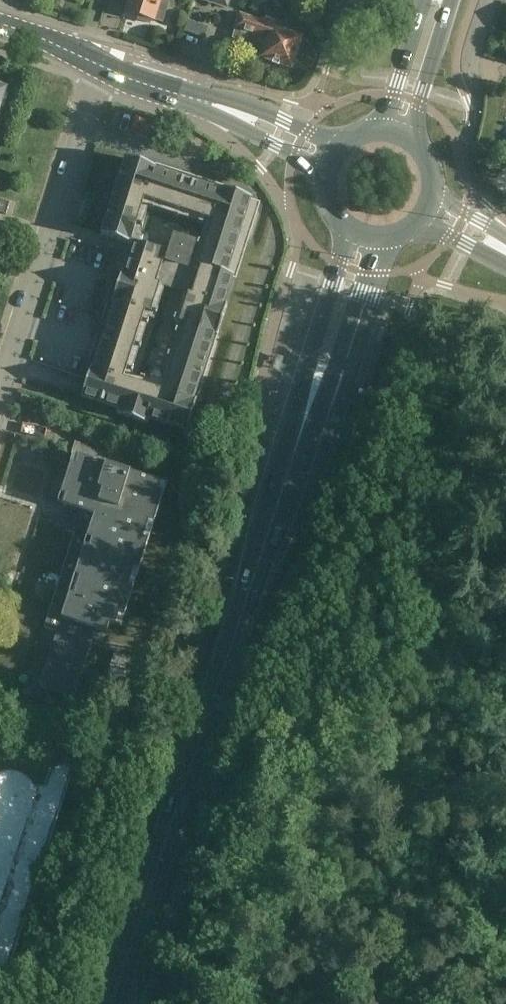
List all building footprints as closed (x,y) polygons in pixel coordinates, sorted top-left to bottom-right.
[(127,12),(140,16),(139,20),(150,23),(151,20),(154,20),(154,18),(163,21),(169,0),(131,0),(127,12)] [(240,14),(235,28),(268,40),(263,57),(291,66),(301,38),(273,28),(276,20),(268,18),(266,23),(240,14)] [(184,31),(194,34),(198,24),(188,20),(184,31)] [(88,378),(88,379),(82,397),(82,399),(83,399),(120,410),(119,415),(118,416),(148,425),(148,424),(149,419),(186,431),(186,432),(188,432),(197,403),(196,402),(195,403),(193,402),(214,335),(217,336),(216,336),(218,337),(227,307),(226,307),(223,307),(232,278),(233,278),(233,277),(227,275),(251,200),(252,199),(222,189),(222,191),(221,193),(154,172),(155,169),(156,168),(126,159),(125,160),(126,160),(102,234),(101,236),(131,245),(131,244),(144,202),(210,223),(197,265),(186,297),(187,297),(178,324),(184,326),(162,392),(123,379),(145,313),(150,315),(159,288),(160,286),(156,285),(166,254),(135,244),(126,274),(123,274),(123,273),(122,273),(113,302),(114,303),(114,302),(117,303),(95,371),(93,370),(93,369),(91,369),(88,378)] [(6,216),(10,204),(0,201),(0,214),(6,216)] [(188,271),(197,244),(173,236),(165,264),(188,271)] [(23,394),(20,402),(27,404),(30,397),(23,394)] [(103,449),(77,440),(73,451),(99,460),(103,449)] [(67,495),(63,504),(69,506),(75,508),(71,520),(70,524),(67,531),(75,533),(45,627),(58,631),(40,687),(74,698),(92,642),(81,639),(85,626),(90,628),(93,618),(99,620),(102,610),(124,617),(164,493),(159,492),(162,482),(79,456),(76,465),(71,463),(61,493),(67,495)] [(107,676),(130,683),(138,659),(115,652),(107,676)] [(18,773),(17,772),(12,772),(8,772),(1,774),(0,774),(0,970),(8,973),(74,767),(77,756),(56,749),(52,760),(44,786),(35,787),(32,783),(30,780),(29,778),(23,775),(18,773)]
